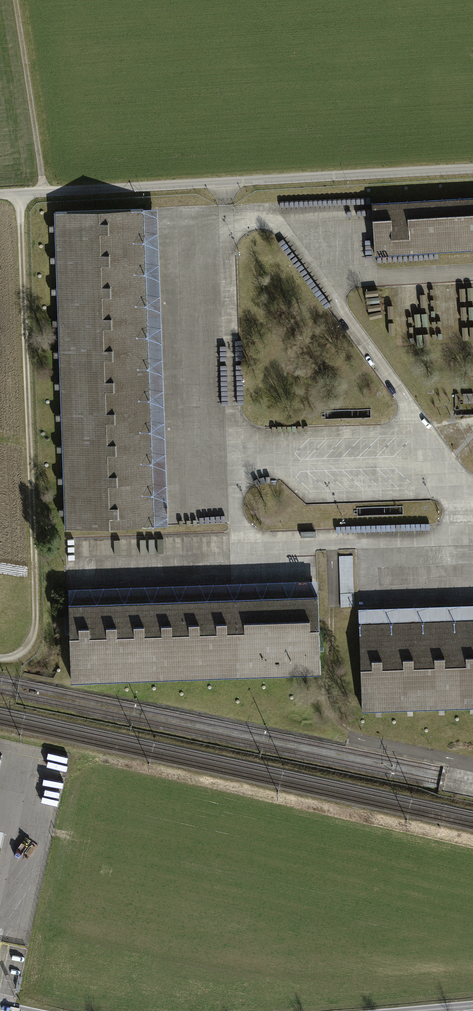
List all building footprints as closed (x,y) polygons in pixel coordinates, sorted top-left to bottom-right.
[(373,204),(375,253),(472,247),(472,198),(373,204)] [(143,209),(55,212),(66,527),(154,524),(143,209)] [(155,522),(168,522),(166,458),(153,459),(155,522)] [(354,575),(353,554),(341,555),(342,575),(354,575)] [(317,593),(68,603),(72,680),(321,670),(317,593)] [(359,622),(362,711),(472,707),(472,618),(359,622)]
